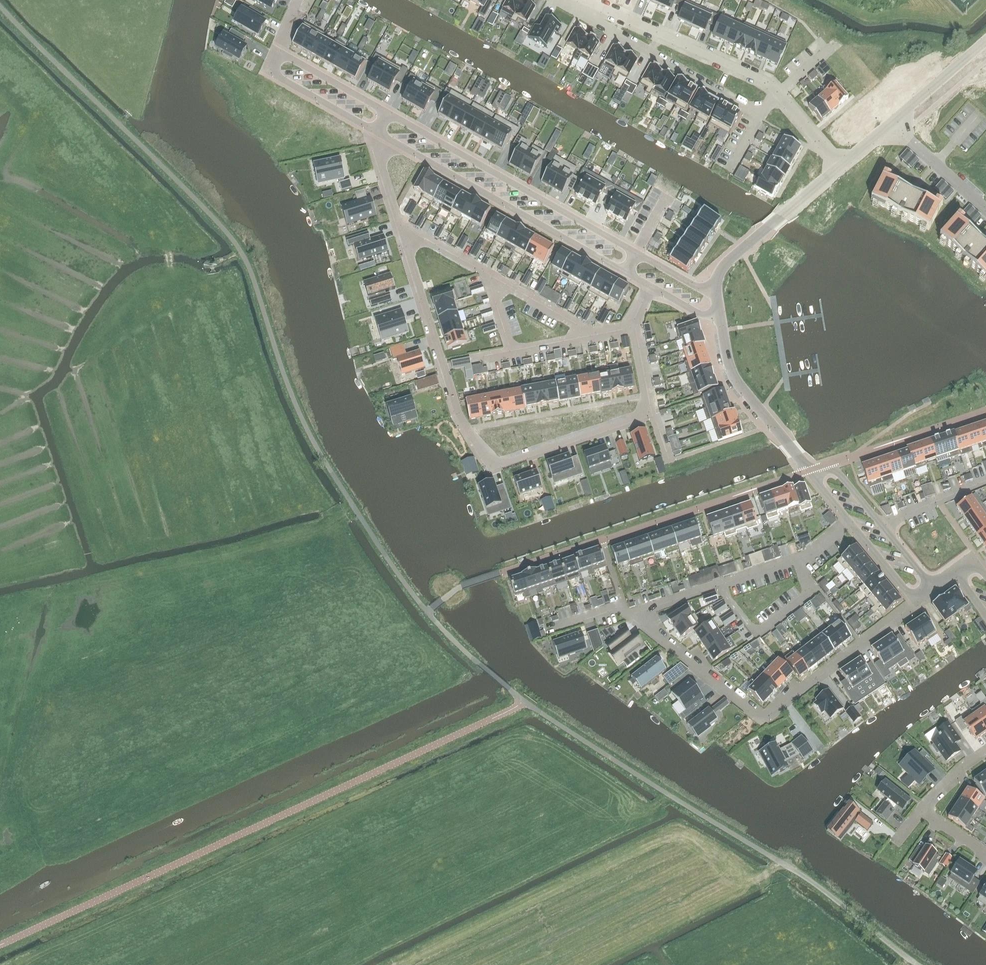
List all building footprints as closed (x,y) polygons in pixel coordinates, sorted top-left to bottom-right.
[(251,0),(271,11),(277,0),(251,0)] [(469,1),(482,8),(478,14),(484,18),(492,3),(488,0),(470,0),(469,1)] [(500,12),(508,17),(505,21),(510,23),(523,0),(507,0),(500,12)] [(510,23),(511,21),(515,24),(518,20),(526,24),(535,7),(523,0),(510,23)] [(657,4),(671,10),(673,4),(678,6),(679,7),(682,0),(659,0),(657,4)] [(676,12),(681,14),(678,20),(691,26),(700,8),(683,0),(682,0),(679,7),(678,6),(676,12)] [(259,19),(261,14),(250,7),(247,12),(245,11),(238,24),(258,36),(265,23),(259,19)] [(700,8),(691,26),(705,32),(708,24),(713,26),(718,16),(700,8)] [(493,13),(487,23),(492,26),(498,16),(493,13)] [(535,25),(528,38),(545,47),(553,33),(557,35),(562,26),(546,17),(540,28),(535,25)] [(722,17),(713,37),(724,42),(733,22),(722,17)] [(479,18),(476,23),(482,27),(485,22),(479,18)] [(733,22),(724,42),(734,46),(743,26),(733,22)] [(304,23),(292,44),(302,50),(314,28),(304,23)] [(743,26),(734,46),(745,51),(755,29),(744,24),(743,26)] [(314,28),(302,50),(312,55),(322,38),(324,34),(314,28)] [(574,29),(566,44),(578,51),(573,59),(574,59),(587,36),(574,29)] [(755,29),(745,51),(755,56),(765,34),(755,29)] [(223,34),(215,47),(223,52),(222,54),(232,60),(233,57),(239,61),(246,48),(241,45),(245,38),(231,30),(227,37),(223,34)] [(521,31),(518,36),(524,40),(527,35),(522,32),(521,31)] [(765,34),(755,56),(766,60),(776,38),(765,34)] [(587,36),(574,59),(578,62),(580,57),(588,62),(599,43),(587,36)] [(322,38),(312,55),(314,56),(324,62),(336,41),(335,40),(334,43),(325,37),(324,39),(322,38)] [(776,38),(766,60),(776,65),(786,43),(776,38)] [(336,41),(324,62),(334,67),(336,69),(346,52),(343,50),(346,46),(336,41)] [(613,46),(602,65),(614,72),(611,76),(612,76),(625,53),(613,46)] [(557,47),(551,57),(557,60),(562,50),(557,47)] [(346,52),(336,69),(346,74),(357,55),(347,49),(346,52)] [(625,53),(612,76),(616,79),(619,74),(626,79),(637,60),(625,53)] [(357,55),(346,74),(356,80),(366,61),(357,55)] [(374,69),(368,81),(378,87),(391,63),(381,58),(375,55),(369,66),(374,69)] [(391,63),(378,87),(388,93),(395,80),(401,83),(408,70),(403,67),(401,69),(391,63)] [(588,64),(582,74),(587,77),(593,67),(588,64)] [(650,65),(639,84),(647,88),(645,93),(649,95),(662,71),(650,65)] [(593,67),(587,77),(592,80),(598,70),(593,67)] [(662,71),(649,95),(650,95),(652,91),(664,98),(674,78),(662,71)] [(409,88),(402,101),(413,106),(426,83),(424,85),(415,79),(416,77),(410,74),(404,85),(409,88)] [(454,75),(448,84),(454,87),(459,78),(454,75)] [(677,79),(665,100),(675,105),(687,84),(677,79)] [(832,80),(823,88),(826,92),(826,91),(839,106),(848,98),(832,80)] [(426,83),(413,106),(423,112),(430,100),(436,103),(442,92),(426,83)] [(687,84),(675,105),(685,111),(697,90),(687,84)] [(624,85),(620,92),(626,94),(627,92),(629,87),(624,85)] [(474,86),(470,93),(476,96),(476,95),(479,90),(480,89),(474,86)] [(447,88),(441,99),(445,101),(451,91),(447,88)] [(479,90),(476,95),(483,98),(486,93),(479,90)] [(445,101),(438,115),(448,120),(461,97),(451,91),(445,101)] [(699,91),(689,108),(698,114),(696,118),(708,97),(699,91)] [(826,92),(817,99),(830,114),(839,106),(826,91),(826,92)] [(461,97),(448,120),(458,126),(459,126),(469,109),(468,109),(471,102),(461,97)] [(708,97),(696,118),(706,124),(718,102),(708,97)] [(643,121),(648,110),(624,99),(618,109),(643,121)] [(817,99),(808,107),(821,121),(830,114),(817,99)] [(494,101),(491,107),(498,110),(498,109),(501,105),(494,101)] [(721,102),(709,124),(719,129),(731,108),(721,102)] [(469,109),(459,126),(460,127),(470,133),(483,109),(473,103),(470,110),(469,109)] [(501,105),(498,109),(504,112),(507,107),(501,103),(501,105)] [(731,108),(719,129),(728,135),(740,113),(731,108)] [(483,109),(470,133),(480,138),(481,139),(491,122),(490,121),(493,115),(483,109)] [(523,113),(518,122),(523,126),(526,122),(528,116),(523,113)] [(491,122),(481,139),(482,140),(492,145),(506,122),(496,116),(492,122),(491,122)] [(528,116),(526,122),(532,125),(535,120),(529,116),(528,116)] [(506,122),(492,145),(502,151),(512,134),(515,136),(519,129),(506,122)] [(695,134),(691,140),(696,143),(700,137),(695,134)] [(517,149),(509,164),(519,170),(530,150),(524,147),(527,141),(518,136),(512,146),(517,149)] [(574,136),(570,144),(575,146),(579,138),(574,136)] [(782,136),(776,147),(795,157),(801,147),(782,136)] [(553,137),(545,150),(550,153),(552,149),(558,139),(553,137)] [(686,138),(682,145),(692,151),(696,143),(691,140),(686,138)] [(590,145),(587,150),(592,153),(595,148),(590,145)] [(530,150),(519,170),(530,176),(544,152),(532,146),(530,150)] [(710,161),(714,163),(722,149),(718,147),(710,161)] [(776,147),(770,157),(789,167),(795,157),(776,147)] [(555,156),(541,182),(551,188),(566,162),(555,156)] [(611,156),(607,164),(612,167),(616,159),(611,156)] [(340,183),(344,182),(343,176),(340,158),(340,157),(313,163),(313,164),(314,164),(316,163),(320,181),(338,177),(338,179),(340,183)] [(770,157),(764,167),(766,168),(767,168),(784,177),(789,167),(770,157)] [(566,162),(551,188),(562,194),(566,188),(571,191),(578,179),(573,176),(577,168),(566,162)] [(740,166),(737,171),(746,176),(749,171),(740,166)] [(761,177),(761,178),(778,187),(784,177),(767,168),(766,168),(761,177)] [(583,182),(575,195),(585,201),(598,177),(583,169),(577,180),(583,182)] [(423,195),(433,177),(424,171),(422,174),(421,173),(416,180),(418,181),(414,189),(423,194),(423,195)] [(890,177),(884,174),(871,200),(929,230),(942,204),(936,201),(934,205),(888,181),(890,177)] [(652,188),(657,179),(652,176),(647,185),(652,188)] [(759,176),(753,187),(761,191),(760,193),(766,196),(766,195),(772,198),(778,187),(761,178),(761,177),(759,176)] [(432,204),(433,200),(443,182),(434,177),(433,177),(423,195),(423,194),(421,198),(432,204)] [(598,177),(585,201),(595,207),(602,194),(608,196),(614,186),(598,177)] [(344,182),(340,183),(339,183),(341,191),(352,188),(350,180),(344,182)] [(443,182),(433,200),(442,205),(452,188),(443,182)] [(613,199),(605,212),(615,218),(629,194),(614,186),(608,196),(613,199)] [(442,205),(440,208),(450,214),(462,193),(461,192),(461,193),(452,188),(442,205)] [(364,190),(355,193),(356,198),(366,195),(364,190)] [(471,198),(462,193),(450,214),(460,219),(462,216),(461,216),(471,198)] [(629,194),(615,218),(625,223),(632,210),(638,213),(644,203),(629,194)] [(342,206),(348,225),(347,225),(376,216),(375,216),(369,197),(370,197),(370,196),(341,206),(342,206)] [(461,216),(462,216),(471,221),(481,203),(471,198),(461,216)] [(410,217),(417,206),(411,203),(405,213),(410,217)] [(480,227),(490,209),(481,204),(481,203),(471,221),(480,227)] [(498,213),(519,226),(521,221),(500,209),(498,213)] [(703,209),(696,220),(714,231),(721,221),(703,209)] [(486,232),(496,238),(506,220),(496,215),(486,232)] [(939,237),(985,279),(985,246),(961,223),(964,220),(959,215),(939,237)] [(506,243),(516,225),(515,225),(506,220),(496,238),(494,241),(504,247),(506,243)] [(696,220),(690,230),(707,241),(714,231),(696,220)] [(506,243),(515,248),(525,231),(516,225),(506,243)] [(690,230),(683,240),(700,251),(707,241),(690,230)] [(525,231),(515,248),(513,252),(523,257),(525,254),(534,236),(525,231)] [(355,236),(346,239),(348,246),(354,245),(359,261),(362,260),(388,252),(383,235),(370,239),(368,232),(355,236)] [(459,242),(456,247),(462,250),(465,245),(468,239),(463,236),(459,242)] [(525,254),(534,259),(544,242),(534,236),(525,254)] [(683,240),(676,250),(693,261),(700,251),(683,240)] [(544,242),(534,259),(543,264),(544,264),(554,247),(553,247),(544,242)] [(476,258),(482,247),(476,244),(470,255),(476,258)] [(571,255),(562,249),(552,267),(561,272),(562,272),(571,255),(571,254),(571,255)] [(676,250),(669,260),(686,272),(693,261),(676,250)] [(559,275),(569,281),(581,260),(571,255),(562,272),(561,272),(559,275)] [(590,265),(581,260),(569,281),(579,287),(581,283),(590,265)] [(581,283),(590,288),(600,271),(591,266),(591,265),(590,265),(581,283)] [(509,270),(505,268),(501,275),(505,277),(509,270)] [(598,297),(609,276),(600,271),(590,288),(588,291),(598,297)] [(533,276),(527,272),(521,284),(527,287),(533,276)] [(395,289),(390,273),(364,281),(364,282),(366,282),(374,305),(372,306),(392,300),(390,293),(386,294),(385,292),(395,289)] [(607,303),(609,299),(619,281),(609,276),(598,297),(607,303)] [(540,280),(534,291),(540,294),(546,283),(540,280)] [(628,287),(619,281),(609,299),(618,304),(619,305),(623,296),(625,297),(629,290),(627,289),(629,287),(628,287)] [(470,289),(472,296),(484,292),(482,286),(470,289)] [(442,294),(441,292),(433,294),(434,296),(431,297),(434,308),(454,302),(458,301),(454,290),(442,294)] [(557,293),(552,303),(556,305),(561,295),(557,293)] [(454,302),(434,308),(438,318),(457,312),(454,302)] [(374,319),(376,318),(383,338),(391,335),(392,338),(409,333),(401,309),(374,318),(374,319)] [(602,325),(608,314),(603,311),(597,322),(602,325)] [(457,312),(438,318),(441,328),(460,322),(457,312)] [(441,328),(444,339),(463,333),(463,332),(460,322),(441,328)] [(679,341),(681,340),(681,339),(701,333),(697,322),(675,329),(679,341)] [(496,330),(494,324),(482,328),(484,334),(496,330)] [(467,331),(463,332),(463,333),(444,339),(447,350),(452,348),(452,350),(460,348),(460,346),(470,342),(467,331)] [(705,344),(701,333),(681,339),(681,340),(685,350),(703,344),(703,345),(705,344)] [(628,337),(621,338),(624,349),(630,348),(628,337)] [(687,362),(706,355),(703,345),(703,344),(685,350),(683,350),(687,361),(687,362)] [(404,349),(391,353),(393,360),(397,359),(402,375),(425,368),(419,351),(406,355),(404,349)] [(710,366),(706,355),(687,362),(687,361),(684,362),(688,373),(710,366)] [(470,358),(464,359),(465,367),(466,370),(472,369),(470,358)] [(454,369),(465,367),(464,359),(453,361),(454,369)] [(688,373),(686,373),(690,385),(714,377),(710,366),(688,373)] [(634,389),(630,367),(618,369),(619,372),(623,391),(634,389)] [(601,395),(612,393),(608,374),(609,374),(608,369),(596,371),(597,375),(601,394),(601,395)] [(619,372),(609,374),(608,374),(612,393),(623,391),(619,372)] [(590,396),(601,394),(597,375),(586,377),(590,396)] [(436,376),(424,379),(427,388),(439,385),(436,376)] [(586,377),(575,379),(579,398),(590,396),(586,377)] [(717,388),(714,377),(690,385),(693,396),(717,388)] [(418,391),(427,388),(424,379),(415,382),(418,391)] [(579,398),(575,379),(564,381),(568,400),(579,398)] [(532,387),(531,387),(535,406),(546,404),(541,380),(531,382),(532,387)] [(541,380),(546,404),(557,402),(553,381),(544,382),(544,380),(541,380)] [(553,381),(557,402),(568,400),(564,381),(556,383),(555,380),(553,381)] [(535,406),(531,387),(522,389),(521,385),(520,386),(524,410),(526,409),(526,408),(535,406)] [(524,410),(520,386),(509,388),(510,392),(510,393),(513,412),(524,410)] [(723,390),(701,398),(705,408),(705,409),(727,401),(723,390)] [(498,392),(487,394),(491,416),(502,414),(498,392)] [(498,392),(502,414),(513,412),(510,393),(500,394),(500,392),(498,392)] [(469,420),(480,418),(476,396),(477,396),(477,394),(464,396),(469,420)] [(487,394),(477,396),(476,396),(480,418),(491,416),(487,394)] [(412,398),(411,398),(386,406),(388,406),(392,419),(390,419),(390,420),(398,418),(400,424),(417,419),(415,412),(416,412),(416,411),(415,412),(411,399),(412,398)] [(705,409),(705,408),(703,409),(707,421),(710,420),(710,419),(730,412),(727,401),(705,409)] [(714,430),(738,422),(734,410),(730,412),(710,419),(710,420),(714,430)] [(718,441),(742,433),(738,422),(714,430),(718,441)] [(976,426),(982,444),(981,444),(983,448),(985,447),(985,422),(976,426)] [(976,426),(964,429),(970,447),(971,447),(981,444),(982,444),(976,426)] [(650,441),(649,442),(645,430),(646,430),(646,429),(630,434),(639,461),(655,456),(650,441)] [(964,429),(953,433),(960,455),(960,456),(972,452),(971,447),(970,447),(964,429)] [(953,433),(953,432),(941,436),(949,459),(960,455),(953,433)] [(937,463),(949,459),(941,436),(930,440),(936,458),(937,463)] [(936,458),(930,440),(918,444),(924,462),(925,462),(936,458)] [(623,441),(616,443),(621,456),(627,454),(623,441)] [(927,467),(925,462),(924,462),(918,444),(907,448),(907,450),(914,468),(914,471),(927,467)] [(607,453),(605,447),(583,454),(589,469),(610,462),(611,466),(618,464),(614,451),(607,453)] [(902,472),(914,468),(907,450),(896,454),(902,472)] [(885,458),(891,476),(892,475),(902,472),(896,454),(885,458)] [(569,455),(546,463),(551,478),(565,473),(567,480),(583,474),(577,456),(570,459),(569,455)] [(478,472),(473,457),(461,462),(464,468),(470,467),(472,474),(478,472)] [(893,480),(892,475),(891,476),(885,458),(874,462),(881,484),(893,480)] [(881,484),(874,462),(862,466),(870,488),(881,484)] [(542,487),(536,470),(513,478),(519,495),(520,495),(520,493),(541,486),(541,488),(542,487)] [(493,481),(478,486),(483,500),(486,499),(489,509),(498,505),(500,512),(511,509),(505,490),(497,493),(493,481)] [(589,485),(582,487),(586,498),(592,496),(589,485)] [(798,505),(800,513),(812,509),(809,500),(809,499),(804,485),(793,488),(793,489),(798,505)] [(930,496),(926,485),(920,487),(923,494),(924,498),(930,496)] [(781,489),(788,509),(798,505),(793,489),(793,488),(792,486),(781,489)] [(777,512),(788,509),(781,489),(770,493),(777,512)] [(779,517),(777,512),(770,493),(759,497),(763,510),(766,516),(767,521),(779,517)] [(963,517),(982,504),(975,494),(956,507),(963,517)] [(551,497),(544,500),(548,512),(555,509),(551,497)] [(746,528),(746,529),(747,531),(758,527),(750,503),(739,507),(746,528)] [(985,515),(985,510),(982,504),(963,517),(970,526),(985,515)] [(882,509),(886,515),(891,513),(889,506),(882,509)] [(736,532),(746,529),(746,528),(739,507),(728,511),(736,532)] [(724,533),(724,534),(725,538),(737,534),(736,532),(728,511),(717,514),(724,533)] [(512,513),(505,515),(508,525),(518,522),(515,514),(512,515),(512,513)] [(830,525),(835,521),(829,513),(823,517),(830,525)] [(724,533),(717,514),(706,518),(713,537),(724,534),(724,533)] [(970,526),(977,536),(985,529),(985,515),(970,526)] [(695,520),(683,525),(689,542),(701,538),(695,520)] [(683,525),(671,529),(677,546),(689,542),(683,525)] [(665,550),(666,555),(679,550),(677,546),(671,529),(659,533),(665,550)] [(977,536),(983,545),(985,544),(985,529),(977,536)] [(647,537),(653,554),(654,554),(665,550),(659,533),(647,537)] [(642,561),(642,560),(654,556),(654,554),(653,554),(647,537),(635,541),(642,561)] [(629,562),(630,567),(643,563),(642,560),(642,561),(635,541),(623,545),(629,562)] [(629,562),(623,545),(611,549),(617,567),(629,562)] [(775,559),(781,557),(777,546),(771,548),(773,554),(775,559)] [(856,546),(837,561),(845,571),(847,569),(846,569),(863,555),(856,546)] [(600,548),(587,552),(592,567),(593,571),(606,567),(605,563),(600,548)] [(587,552),(573,557),(573,558),(574,558),(579,572),(579,571),(579,572),(580,573),(588,571),(589,576),(594,574),(593,571),(592,567),(587,552)] [(863,555),(846,569),(847,569),(854,578),(856,577),(856,576),(871,564),(863,555)] [(573,558),(561,562),(566,577),(567,581),(581,577),(580,573),(579,572),(579,571),(579,572),(574,558),(573,558)] [(561,562),(548,567),(553,581),(555,586),(567,581),(566,577),(561,562)] [(871,564),(856,576),(856,577),(863,585),(863,586),(878,573),(871,564)] [(720,578),(730,574),(727,565),(717,568),(720,578)] [(536,571),(535,571),(540,586),(542,590),(555,586),(553,581),(548,567),(536,571)] [(535,570),(521,574),(522,576),(522,575),(527,590),(528,592),(536,589),(538,594),(542,593),(542,590),(540,586),(535,571),(536,571),(535,570)] [(700,576),(703,584),(713,580),(710,572),(700,576)] [(878,573),(863,586),(863,585),(859,588),(867,598),(886,582),(878,573)] [(694,576),(697,586),(703,584),(700,576),(700,574),(694,576)] [(522,576),(509,580),(514,595),(514,597),(523,594),(525,599),(529,597),(528,592),(527,590),(522,575),(522,576)] [(828,584),(824,579),(818,584),(822,589),(825,587),(828,584)] [(886,582),(867,598),(874,607),(875,607),(893,591),(886,582)] [(955,588),(943,596),(956,614),(964,609),(966,613),(970,610),(955,588)] [(893,591),(875,607),(874,607),(870,610),(873,613),(874,614),(878,611),(882,616),(901,601),(893,591)] [(715,593),(703,597),(705,604),(717,600),(715,593)] [(821,605),(826,602),(820,594),(815,598),(821,605)] [(944,622),(956,614),(943,596),(932,604),(944,622)] [(723,603),(712,610),(716,615),(727,608),(723,603)] [(672,616),(667,619),(674,629),(675,629),(691,616),(685,607),(679,612),(678,610),(671,614),(672,616)] [(803,618),(806,616),(800,609),(797,611),(803,618)] [(731,613),(721,620),(724,626),(735,619),(731,613)] [(913,620),(925,637),(924,638),(926,639),(936,633),(923,613),(913,620)] [(691,616),(675,629),(681,638),(701,624),(694,614),(691,616)] [(855,615),(850,619),(854,624),(857,621),(859,620),(855,615)] [(915,644),(924,638),(925,637),(913,620),(903,627),(915,644)] [(854,624),(851,626),(854,631),(861,626),(857,621),(854,624)] [(711,622),(694,634),(701,643),(717,632),(711,622)] [(830,629),(842,645),(851,638),(839,622),(830,629)] [(528,625),(533,641),(546,637),(544,631),(540,632),(536,623),(528,625)] [(780,624),(775,628),(780,635),(785,631),(780,624)] [(611,627),(600,631),(606,638),(610,635),(611,637),(616,633),(611,627)] [(821,635),(834,651),(842,645),(830,629),(821,635)] [(944,633),(949,639),(951,643),(956,639),(949,629),(944,633)] [(780,645),(785,641),(776,630),(772,633),(780,645)] [(556,654),(566,651),(568,656),(587,649),(581,632),(552,641),(556,654)] [(717,632),(701,643),(707,652),(724,641),(717,632)] [(813,642),(825,658),(834,651),(821,635),(820,633),(811,640),(813,642)] [(623,642),(617,635),(606,644),(611,651),(609,653),(617,665),(622,661),(627,667),(639,658),(634,652),(643,645),(634,634),(630,637),(623,642)] [(905,644),(899,647),(894,638),(891,635),(881,642),(897,664),(905,658),(908,663),(915,658),(905,644)] [(603,645),(601,640),(590,644),(593,653),(603,645)] [(756,640),(748,645),(752,651),(759,646),(756,640)] [(724,641),(707,652),(713,661),(730,650),(724,641)] [(816,664),(825,658),(813,642),(804,648),(816,664)] [(888,670),(897,664),(881,642),(871,648),(880,661),(874,664),(884,679),(890,675),(888,670)] [(808,671),(816,664),(804,648),(803,647),(794,653),(808,671)] [(784,658),(799,678),(808,671),(794,653),(793,651),(784,658)] [(924,658),(920,652),(915,655),(919,662),(924,658)] [(666,670),(659,662),(656,658),(631,677),(631,678),(634,676),(642,687),(640,689),(641,690),(651,682),(656,678),(666,670)] [(868,671),(865,666),(860,658),(850,665),(865,688),(874,682),(877,686),(883,682),(873,667),(868,671)] [(721,664),(724,668),(731,664),(728,659),(721,664)] [(784,683),(791,675),(777,661),(769,668),(784,683)] [(848,683),(842,687),(853,702),(859,698),(856,694),(865,688),(850,665),(840,672),(845,679),(848,683)] [(784,683),(769,668),(762,676),(777,690),(784,683)] [(679,678),(672,669),(663,677),(665,681),(669,685),(679,678)] [(777,690),(762,676),(755,683),(769,697),(777,690)] [(703,696),(702,696),(689,679),(689,678),(671,692),(671,693),(685,711),(687,709),(689,707),(693,712),(702,705),(699,701),(703,697),(703,696)] [(769,697),(755,683),(752,680),(748,683),(752,686),(747,691),(762,705),(769,697)] [(651,692),(654,697),(664,689),(669,685),(665,681),(651,692)] [(654,697),(659,702),(668,695),(664,689),(654,697)] [(815,700),(816,701),(813,704),(821,714),(824,711),(830,719),(843,708),(828,690),(815,700)] [(724,698),(715,706),(720,712),(729,705),(724,698)] [(985,733),(985,732),(985,700),(985,699),(980,704),(980,705),(971,712),(972,713),(985,733)] [(854,708),(858,713),(863,710),(859,704),(854,708)] [(861,718),(852,707),(845,712),(853,723),(861,718)] [(711,728),(710,726),(717,720),(708,708),(687,725),(698,738),(711,728)] [(985,733),(972,713),(963,720),(961,717),(955,721),(962,731),(967,728),(976,740),(985,733)] [(940,735),(931,741),(934,744),(931,746),(937,753),(939,752),(946,761),(960,751),(955,744),(954,743),(959,740),(960,741),(961,740),(948,722),(937,730),(940,735)] [(767,763),(774,775),(780,772),(789,768),(784,759),(797,752),(803,760),(813,752),(801,736),(791,744),(779,750),(776,743),(761,750),(761,751),(763,750),(769,762),(767,763)] [(903,769),(919,785),(934,770),(915,752),(906,761),(909,763),(903,769)] [(984,796),(985,797),(985,796),(985,779),(983,774),(973,781),(975,784),(984,796)] [(895,811),(894,810),(896,807),(902,811),(911,800),(889,783),(880,794),(887,799),(885,803),(884,802),(875,813),(886,822),(895,811)] [(961,798),(977,809),(984,799),(982,798),(984,796),(975,784),(971,791),(967,788),(961,798)] [(971,819),(971,818),(977,809),(961,798),(954,808),(971,819)] [(860,815),(858,813),(860,811),(848,802),(829,826),(834,830),(835,829),(841,834),(852,820),(867,831),(873,823),(861,814),(860,815)] [(971,819),(954,808),(948,818),(971,833),(974,829),(969,826),(973,820),(971,818),(971,819)] [(915,850),(908,860),(913,864),(912,865),(923,873),(927,868),(932,871),(938,862),(936,861),(939,856),(936,854),(936,853),(925,846),(923,850),(920,853),(915,850)] [(938,863),(944,867),(951,857),(946,854),(943,859),(941,858),(938,863)] [(968,885),(965,889),(972,894),(980,882),(973,878),(977,872),(959,860),(950,873),(951,874),(968,885)] [(942,888),(946,881),(941,877),(936,884),(942,888)]
